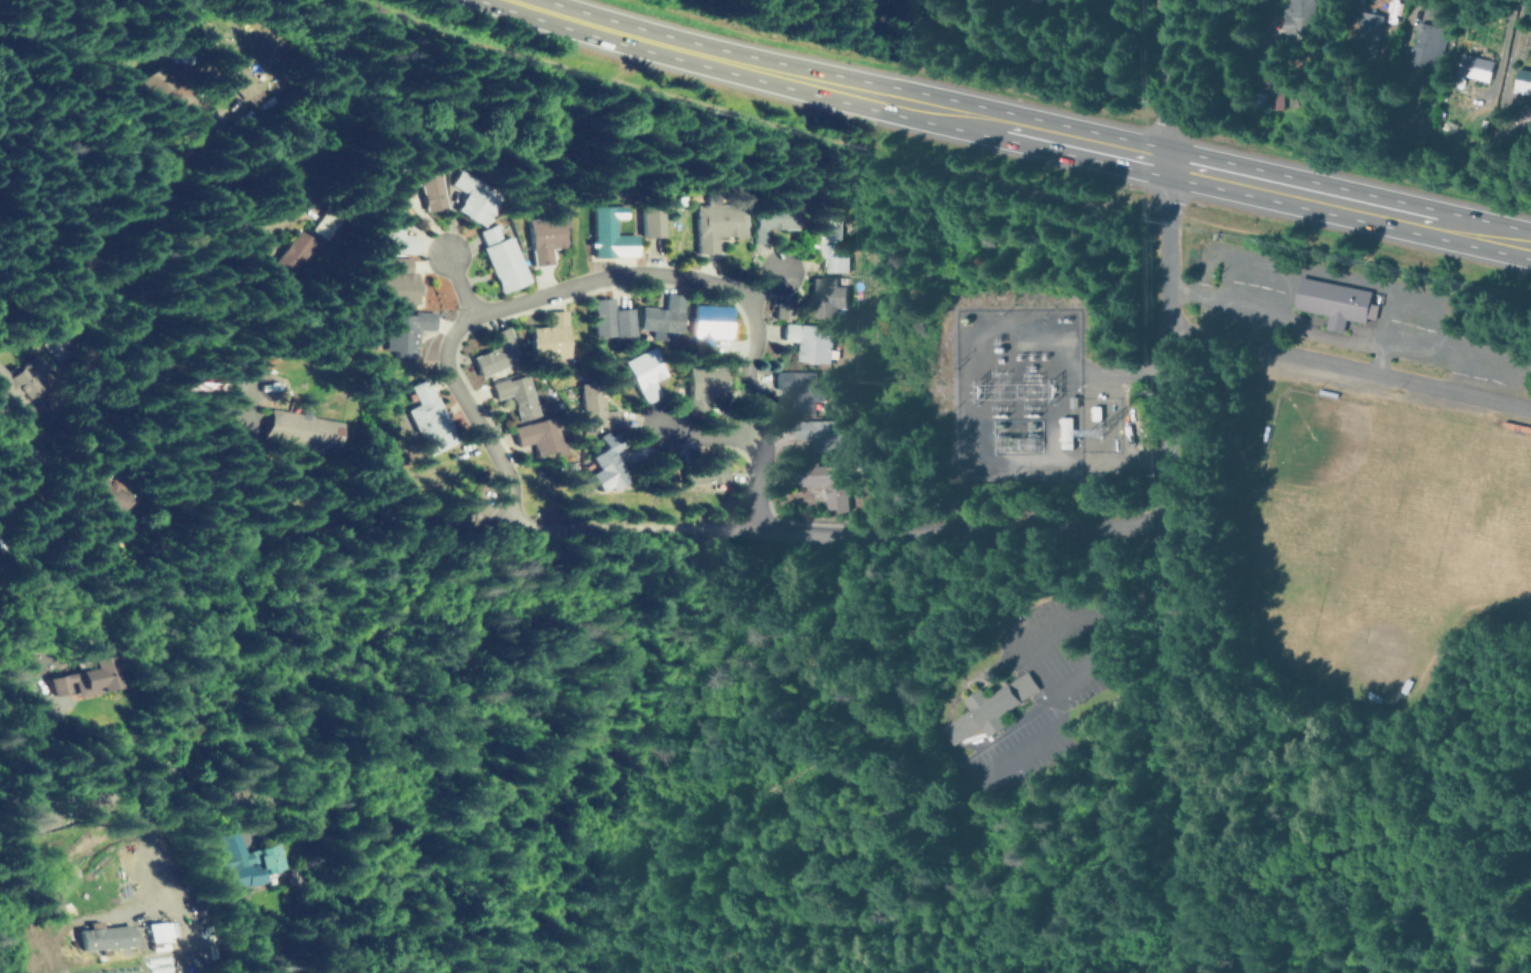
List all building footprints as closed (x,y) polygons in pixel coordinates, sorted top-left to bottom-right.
[(1318,0),(1288,0),(1287,33),(1307,33),(1308,23),(1317,23),(1318,0)] [(1382,16),(1364,12),(1356,54),(1374,57),(1382,16)] [(1445,28),(1416,22),(1407,65),(1436,72),(1445,28)] [(1487,82),(1493,61),(1461,53),(1455,73),(1487,82)] [(1530,93),(1530,71),(1515,70),(1513,91),(1530,93)] [(1270,110),(1283,110),(1284,91),(1271,91),(1270,110)] [(439,160),(444,206),(424,208),(421,182),(400,184),(398,164),(439,160)] [(502,197),(483,225),(457,208),(467,193),(454,184),(462,171),(502,197)] [(717,250),(698,251),(696,206),(738,204),(738,202),(743,202),(745,234),(716,235),(717,250)] [(417,232),(416,249),(382,250),(381,203),(402,203),(402,232),(417,232)] [(754,239),(753,239),(752,220),(753,220),(753,204),(799,203),(800,226),(770,226),(770,239),(754,239)] [(591,206),(592,257),(634,256),(634,235),(613,235),(612,218),(624,218),(624,206),(591,206)] [(662,207),(662,234),(642,234),(642,207),(662,207)] [(837,209),(837,253),(843,253),(843,270),(823,270),(822,254),(815,254),(815,209),(837,209)] [(328,240),(340,219),(325,210),(313,232),(328,240)] [(549,260),(531,261),(528,217),(561,215),(562,246),(548,247),(549,260)] [(497,224),(502,238),(510,235),(528,279),(501,291),(477,232),(497,224)] [(317,242),(299,230),(271,268),(289,281),(317,242)] [(397,257),(397,273),(414,272),(415,302),(378,303),(377,258),(397,257)] [(1373,287),(1298,273),(1291,310),(1325,317),(1323,328),(1345,332),(1348,318),(1367,321),(1373,287)] [(832,276),(832,286),(840,285),(841,306),(833,306),(833,315),(811,315),(810,276),(832,276)] [(678,292),(678,325),(668,336),(650,336),(650,328),(639,328),(638,307),(662,307),(662,292),(678,292)] [(607,293),(607,305),(625,304),(627,335),(608,336),(608,330),(588,332),(586,295),(607,293)] [(727,304),(726,335),(707,335),(707,349),(690,348),(690,329),(690,303),(727,304)] [(565,310),(564,337),(566,337),(566,357),(532,356),(533,326),(549,326),(549,310),(565,310)] [(431,315),(430,328),(416,327),(415,355),(394,354),(394,349),(384,348),(385,313),(431,315)] [(829,321),(829,360),(800,361),(798,339),(781,340),(780,323),(829,321)] [(519,358),(481,376),(473,357),(497,346),(491,334),(506,327),(519,358)] [(660,392),(643,400),(624,358),(651,345),(664,373),(653,378),(660,392)] [(35,375),(18,356),(1,371),(34,407),(47,395),(51,400),(65,388),(60,382),(74,369),(59,353),(35,375)] [(703,393),(704,410),(687,410),(687,393),(684,393),(683,365),(722,365),(722,392),(703,393)] [(795,368),(795,369),(813,369),(814,411),(789,411),(789,387),(774,388),(774,369),(795,368)] [(526,370),(536,413),(517,418),(511,391),(496,395),(492,378),(526,370)] [(454,441),(428,453),(407,409),(418,404),(410,386),(426,379),(454,441)] [(601,394),(602,409),(617,409),(617,423),(581,425),(580,382),(601,383),(601,394)] [(342,422),(309,417),(310,414),(273,409),(269,439),(338,448),(342,422)] [(559,430),(562,446),(531,454),(527,438),(510,442),(506,424),(554,412),(559,430)] [(841,416),(842,447),(810,447),(810,435),(795,436),(794,415),(841,416)] [(627,476),(609,488),(605,483),(599,487),(589,472),(597,467),(589,455),(606,443),(627,476)] [(724,481),(687,482),(686,457),(724,456),(724,481)] [(844,483),(844,493),(823,494),(823,484),(798,484),(798,464),(844,463),(844,483)] [(142,483),(141,486),(129,482),(123,498),(152,510),(160,489),(142,483)] [(131,689),(125,655),(95,661),(97,671),(65,677),(68,696),(84,693),(82,683),(88,682),(91,696),(131,689)] [(1024,667),(982,695),(976,687),(957,699),(963,709),(935,728),(947,746),(976,726),(982,735),(1001,722),(997,716),(1038,688),(1024,667)] [(293,869),(287,843),(251,852),(246,831),(228,835),(239,882),(252,879),(254,886),(272,882),(270,874),(293,869)] [(92,930),(93,950),(144,947),(143,926),(114,927),(114,922),(105,923),(105,929),(92,930)] [(158,924),(159,940),(189,940),(189,923),(158,924)]
